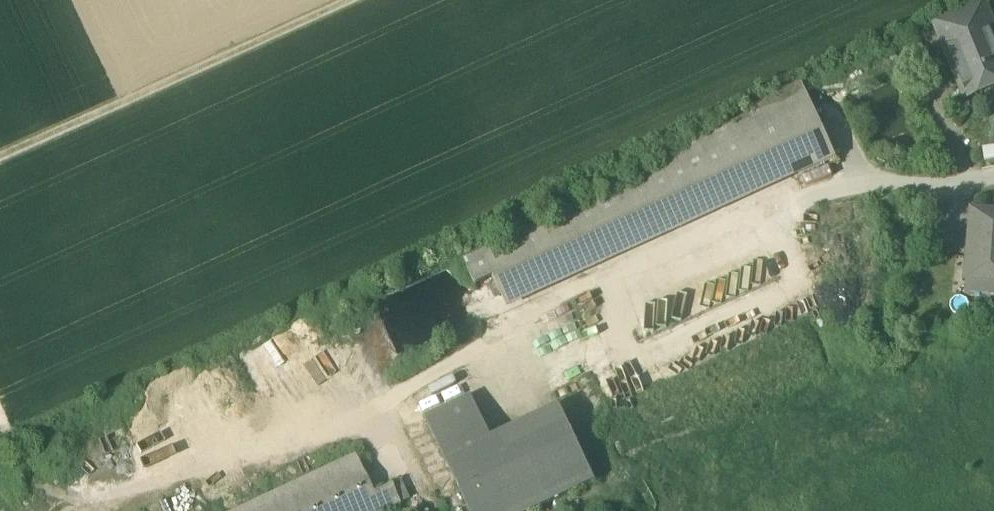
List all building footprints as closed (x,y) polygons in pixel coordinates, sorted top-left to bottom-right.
[(937,23),(944,40),(947,39),(991,20),(984,3),(937,23)] [(966,100),(993,88),(993,27),(991,20),(947,39),(951,48),(946,50),(966,100)] [(664,170),(482,253),(464,261),(476,287),(494,279),(508,309),(837,160),(802,83),(765,100),(751,117),(659,159),(664,170)] [(983,148),(985,161),(993,160),(993,147),(983,148)] [(973,210),(970,241),(978,242),(976,259),(968,259),(967,280),(969,280),(993,282),(993,212),(973,210)] [(969,280),(968,293),(993,295),(993,282),(969,280)] [(469,510),(537,510),(596,483),(561,408),(492,440),(472,397),(425,419),(469,510)] [(400,504),(391,486),(373,494),(355,457),(238,510),(385,510),(400,504)]
